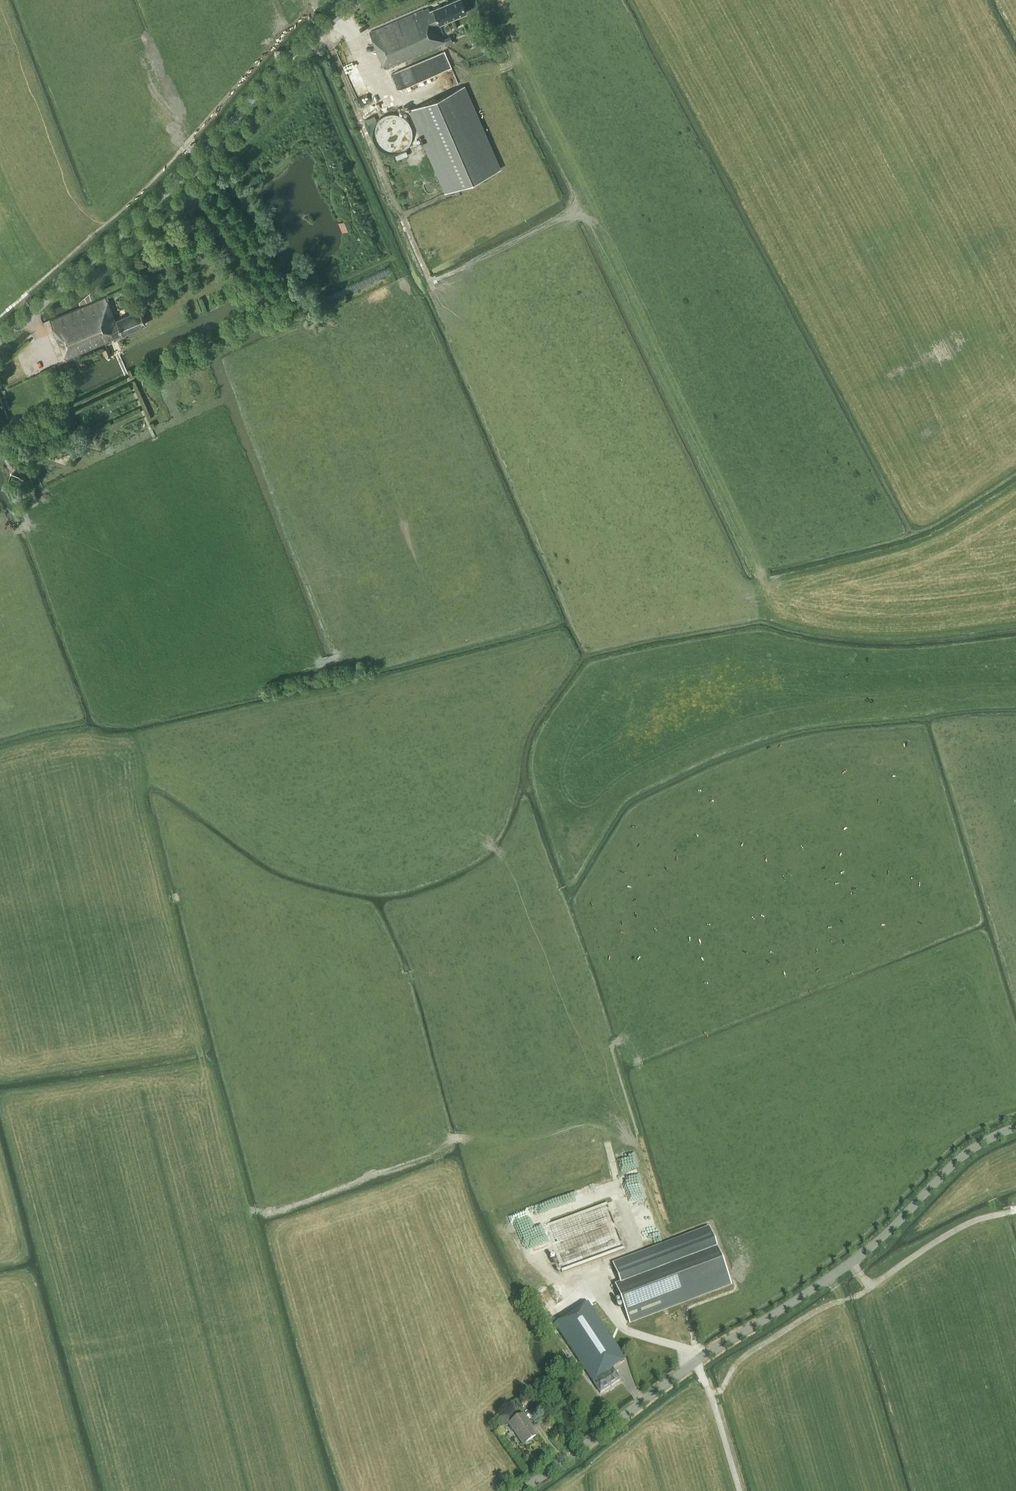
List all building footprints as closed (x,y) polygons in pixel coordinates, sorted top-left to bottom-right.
[(370,32),(386,68),(445,43),(444,42),(443,40),(437,25),(467,12),(461,0),(453,0),(430,10),(429,7),(424,10),(423,9),(370,32)] [(465,85),(409,109),(445,192),(501,168),(465,85)] [(387,147),(393,148),(399,148),(405,145),(410,140),(412,134),(412,128),(410,122),(406,117),(401,114),(396,113),(390,114),(385,116),(381,119),(378,125),(377,131),(378,137),(382,143),(387,147)] [(374,115),(366,119),(368,124),(376,120),(374,115)] [(67,362),(75,358),(74,356),(105,342),(106,345),(111,342),(109,340),(146,324),(140,309),(116,319),(108,296),(78,308),(50,319),(67,362)] [(109,347),(103,349),(106,357),(112,354),(109,347)] [(551,1245),(560,1272),(624,1250),(607,1202),(525,1230),(532,1252),(551,1245)] [(717,1249),(615,1287),(629,1323),(730,1284),(717,1249)] [(620,1362),(587,1313),(557,1333),(583,1370),(586,1368),(595,1381),(593,1382),(600,1393),(620,1380),(612,1368),(620,1362)] [(523,1445),(538,1435),(523,1414),(516,1419),(511,1412),(496,1422),(501,1429),(509,1424),(523,1445)]
